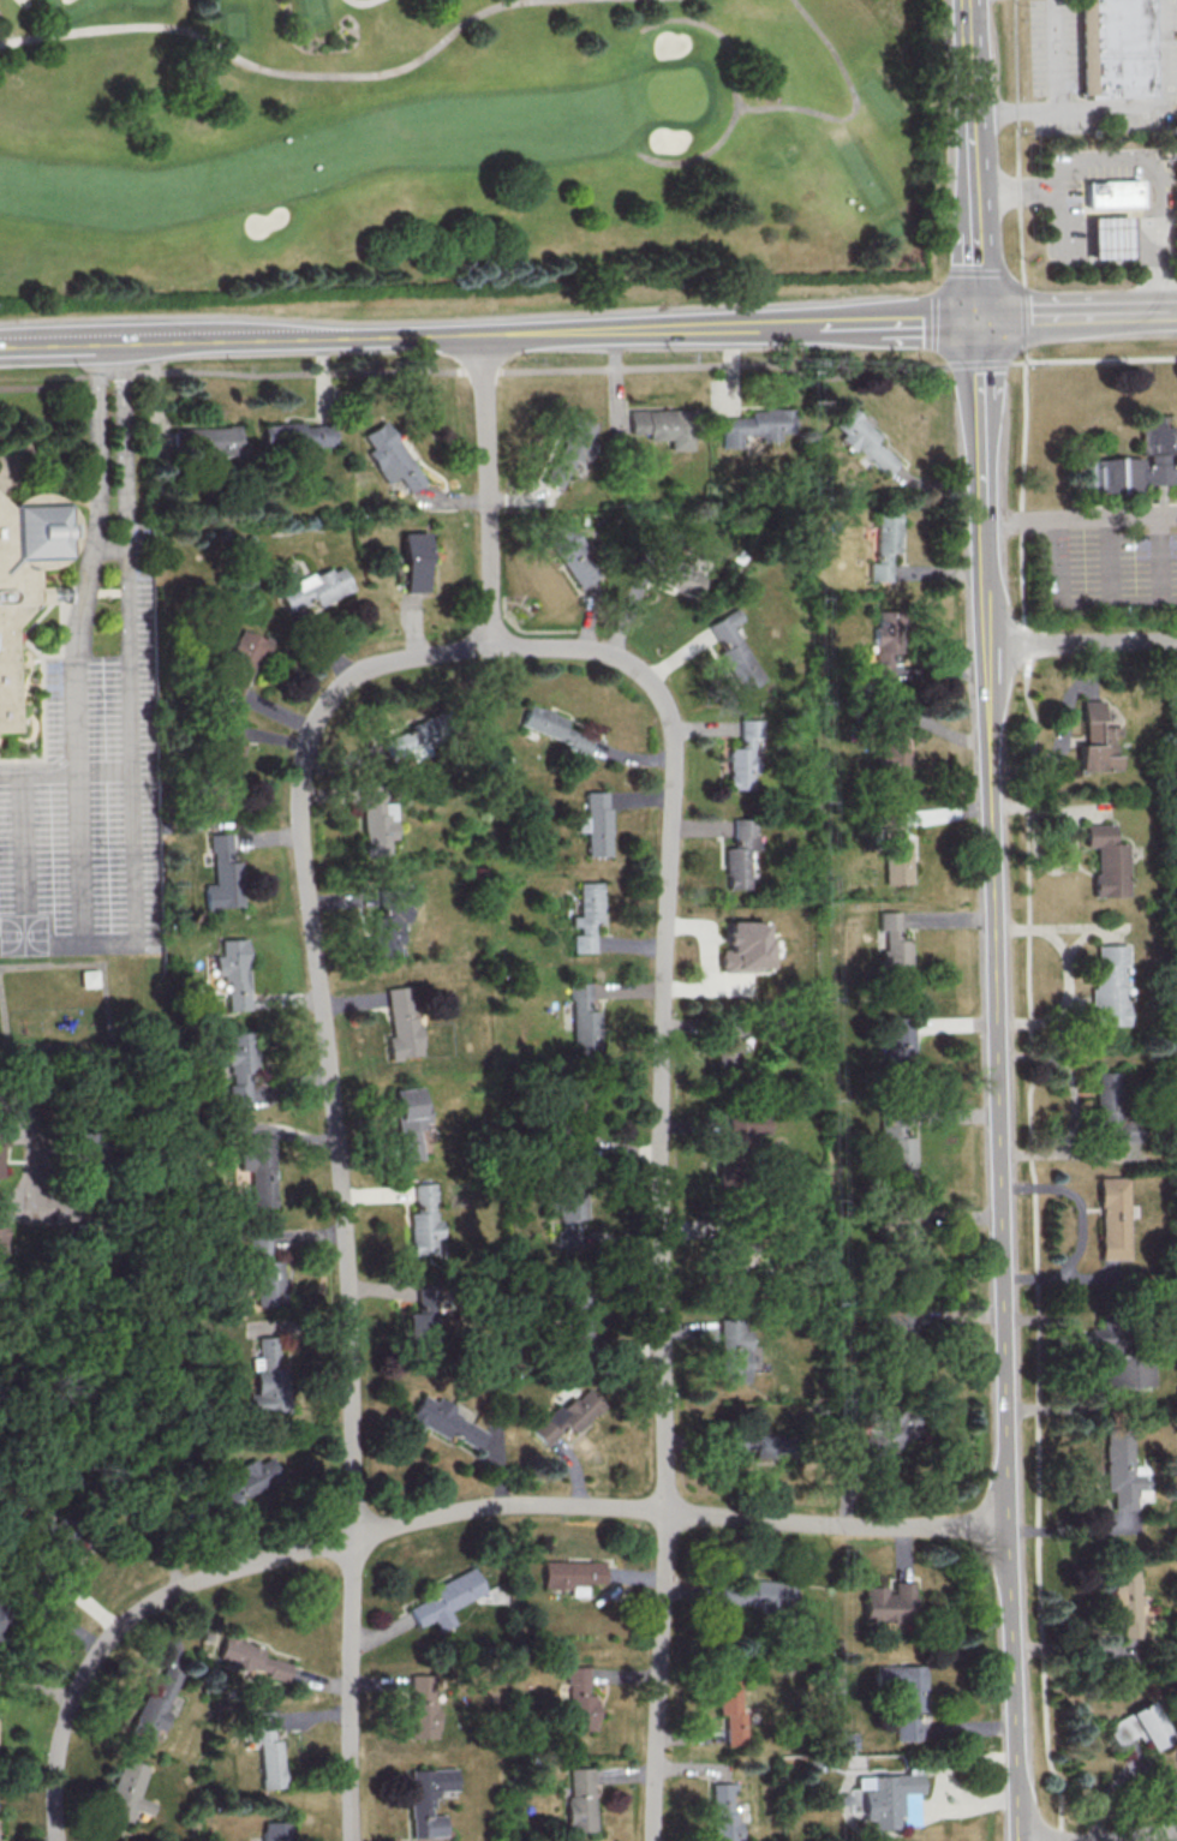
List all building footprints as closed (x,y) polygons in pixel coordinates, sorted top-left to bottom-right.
[(1087,100),(1082,0),(1156,0),(1160,97),(1087,100)] [(1083,179),(1085,209),(1140,207),(1139,177),(1083,179)] [(1130,239),(1130,253),(1089,255),(1089,239),(1088,216),(1129,214),(1130,239)] [(881,436),(851,406),(834,424),(843,433),(842,435),(884,476),(898,461),(876,440),(881,436)] [(630,434),(647,434),(647,439),(670,439),(670,450),(694,450),(694,409),(630,409),(630,434)] [(724,417),(723,447),(742,447),(742,435),(761,435),(761,440),(780,440),(780,431),(792,431),(792,409),(751,409),(751,417),(724,417)] [(1169,457),(1169,425),(1163,425),(1163,415),(1147,415),(1148,426),(1139,426),(1139,454),(1144,454),(1144,457),(1084,458),(1084,490),(1139,490),(1139,484),(1174,483),(1174,490),(1176,490),(1176,456),(1169,457)] [(424,483),(387,420),(363,434),(372,448),(367,451),(386,483),(399,475),(408,492),(424,483)] [(262,424),(263,447),(333,446),(333,422),(262,424)] [(172,427),(173,455),(239,454),(238,426),(172,427)] [(17,730),(0,730),(0,497),(8,504),(19,496),(30,492),(43,491),(50,494),(61,500),(70,507),(74,518),(76,530),(74,542),(70,552),(61,561),(50,566),(42,568),(35,568),(36,585),(64,585),(64,600),(35,603),(12,627),(17,730)] [(876,562),(870,562),(869,579),(891,580),(891,553),(900,553),(901,511),(877,511),(876,562)] [(576,589),(600,575),(572,526),(548,540),(576,589)] [(427,531),(403,532),(405,592),(429,591),(427,531)] [(658,582),(697,598),(708,573),(644,547),(636,565),(661,575),(658,582)] [(352,590),(340,562),(278,591),(287,612),(314,600),(317,606),(352,590)] [(708,623),(721,650),(741,691),(763,681),(736,623),(743,620),(738,609),(708,623)] [(878,610),(878,625),(874,625),(875,662),(869,662),(869,682),(892,682),(892,662),(900,662),(900,609),(878,610)] [(226,663),(229,664),(218,694),(241,703),(266,638),(239,628),(226,663)] [(1078,770),(1116,770),(1115,737),(1120,737),(1119,726),(1102,726),(1102,700),(1083,700),(1083,745),(1077,745),(1078,770)] [(519,726),(587,751),(592,736),(564,726),(567,718),(528,703),(519,726)] [(899,712),(878,713),(880,781),(908,780),(907,738),(900,738),(899,712)] [(764,758),(763,718),(741,719),(741,747),(728,747),(729,788),(758,788),(757,758),(764,758)] [(382,737),(389,757),(408,750),(411,760),(443,749),(432,719),(382,737)] [(389,855),(388,839),(395,838),(394,802),(383,802),(383,784),(361,785),(363,856),(389,855)] [(586,856),(610,855),(609,791),(585,791),(585,816),(576,816),(576,831),(586,831),(586,856)] [(884,884),(911,883),(910,838),(901,838),(901,810),(882,811),(884,884)] [(726,846),(726,888),(756,888),(756,818),(734,818),(734,846),(726,846)] [(1125,842),(1112,842),(1112,823),(1083,824),(1084,846),(1094,846),(1095,875),(1091,875),(1092,896),(1126,896),(1125,842)] [(211,833),(214,883),(205,884),(206,908),(243,906),(241,860),(231,861),(230,832),(211,833)] [(572,952),(593,952),(593,922),(601,922),(601,882),(578,882),(578,916),(571,916),(571,930),(572,930),(572,952)] [(398,957),(397,942),(401,942),(401,923),(409,923),(409,904),(415,904),(415,889),(380,891),(381,917),(371,917),(373,958),(398,957)] [(899,911),(878,911),(878,929),(884,929),(885,950),(882,950),(882,981),(910,980),(909,939),(900,939),(899,911)] [(720,970),(768,969),(767,920),(725,921),(726,949),(719,949),(720,970)] [(221,939),(222,955),(215,956),(216,975),(226,975),(227,1011),(249,1010),(247,938),(221,939)] [(1092,945),(1093,1026),(1125,1025),(1124,965),(1127,965),(1127,944),(1092,945)] [(81,971),(82,986),(98,986),(98,970),(81,971)] [(589,981),(571,982),(572,1050),(599,1049),(598,1009),(590,1010),(589,981)] [(420,1055),(413,984),(386,987),(391,1036),(386,1036),(388,1059),(420,1055)] [(913,1062),(912,1017),(888,1017),(889,1062),(913,1062)] [(229,1109),(250,1109),(249,1074),(257,1074),(256,1031),(230,1032),(231,1046),(227,1046),(229,1109)] [(739,1055),(738,1034),(715,1035),(716,1065),(731,1065),(730,1055),(739,1055)] [(1138,1140),(1137,1122),(1122,1123),(1120,1071),(1094,1072),(1097,1142),(1138,1140)] [(400,1161),(423,1159),(419,1123),(428,1122),(427,1103),(421,1103),(419,1087),(393,1089),(400,1161)] [(768,1134),(768,1114),(729,1114),(728,1143),(752,1144),(753,1134),(768,1134)] [(914,1182),(913,1136),(904,1136),(904,1121),(879,1121),(879,1138),(887,1138),(888,1182),(914,1182)] [(1,1177),(2,1145),(9,1146),(9,1129),(0,1129),(0,1177),(1,1177)] [(250,1169),(251,1207),(275,1206),(273,1136),(249,1137),(249,1142),(239,1142),(240,1170),(250,1169)] [(1128,1258),(1128,1217),(1138,1217),(1137,1204),(1127,1204),(1126,1177),(1098,1177),(1099,1259),(1128,1258)] [(410,1212),(411,1254),(437,1253),(436,1239),(441,1239),(441,1219),(436,1219),(435,1182),(414,1183),(415,1212),(410,1212)] [(557,1190),(557,1248),(577,1248),(578,1219),(585,1219),(585,1190),(557,1190)] [(256,1306),(282,1305),(278,1232),(253,1234),(256,1306)] [(717,1287),(742,1288),(743,1245),(718,1244),(717,1287)] [(411,1313),(412,1352),(436,1351),(434,1298),(417,1299),(418,1313),(411,1313)] [(721,1382),(749,1381),(748,1319),(719,1319),(721,1382)] [(1152,1385),(1151,1348),(1118,1349),(1117,1327),(1087,1329),(1088,1352),(1101,1351),(1102,1387),(1152,1385)] [(259,1357),(254,1357),(256,1392),(251,1393),(252,1412),(283,1411),(281,1336),(258,1336),(259,1357)] [(566,1425),(574,1434),(604,1405),(584,1384),(533,1432),(545,1445),(566,1425)] [(486,1432),(452,1413),(456,1407),(438,1397),(435,1401),(422,1394),(405,1426),(418,1433),(423,1425),(447,1438),(449,1433),(477,1448),(486,1432)] [(851,1442),(866,1466),(920,1433),(904,1409),(851,1442)] [(1131,1427),(1104,1428),(1105,1490),(1111,1490),(1112,1509),(1134,1509),(1134,1489),(1147,1489),(1147,1469),(1131,1470),(1131,1427)] [(745,1435),(743,1449),(758,1451),(757,1456),(778,1459),(780,1440),(745,1435)] [(282,1480),(272,1457),(259,1463),(205,1485),(219,1516),(240,1506),(237,1499),(282,1480)] [(605,1561),(544,1560),(543,1588),(571,1589),(570,1596),(586,1596),(586,1583),(605,1583),(605,1561)] [(408,1606),(417,1626),(433,1619),(438,1631),(455,1623),(448,1608),(484,1592),(473,1567),(431,1586),(434,1595),(408,1606)] [(793,1581),(753,1578),(752,1587),(721,1584),(719,1604),(791,1609),(793,1581)] [(861,1621),(911,1622),(912,1581),(888,1581),(888,1586),(862,1586),(861,1621)] [(10,1611),(0,1606),(0,1634),(10,1611)] [(292,1663),(261,1655),(264,1646),(224,1636),(218,1657),(232,1661),(231,1667),(248,1671),(248,1669),(288,1680),(292,1663)] [(923,1665),(873,1666),(873,1688),(895,1687),(896,1740),(916,1739),(916,1711),(923,1711),(923,1665)] [(182,1673),(164,1666),(152,1695),(144,1692),(128,1731),(150,1739),(155,1727),(160,1729),(182,1673)] [(568,1730),(597,1730),(598,1695),(589,1695),(589,1666),(568,1666),(568,1730)] [(725,1745),(745,1744),(744,1712),(740,1712),(738,1669),(718,1669),(719,1714),(724,1714),(725,1745)] [(411,1738),(437,1738),(436,1673),(409,1674),(411,1738)] [(1102,1724),(1113,1745),(1138,1732),(1147,1749),(1170,1737),(1150,1699),(1102,1724)] [(272,1711),(251,1712),(253,1742),(259,1742),(261,1789),(283,1787),(281,1739),(273,1739),(272,1711)] [(835,1748),(854,1748),(855,1732),(835,1732),(835,1748)] [(148,1766),(121,1757),(103,1815),(130,1824),(134,1810),(150,1814),(154,1802),(138,1797),(148,1766)] [(593,1767),(567,1768),(569,1831),(595,1830),(593,1767)] [(445,1835),(444,1814),(434,1815),(433,1790),(456,1789),(455,1768),(409,1769),(411,1836),(445,1835)] [(899,1828),(898,1793),(919,1792),(919,1774),(855,1776),(855,1789),(848,1789),(849,1811),(861,1811),(861,1819),(869,1819),(869,1829),(899,1828)] [(711,1783),(711,1840),(738,1840),(738,1819),(733,1819),(733,1783),(711,1783)] [(288,1821),(263,1821),(263,1840),(288,1840),(288,1821)]
